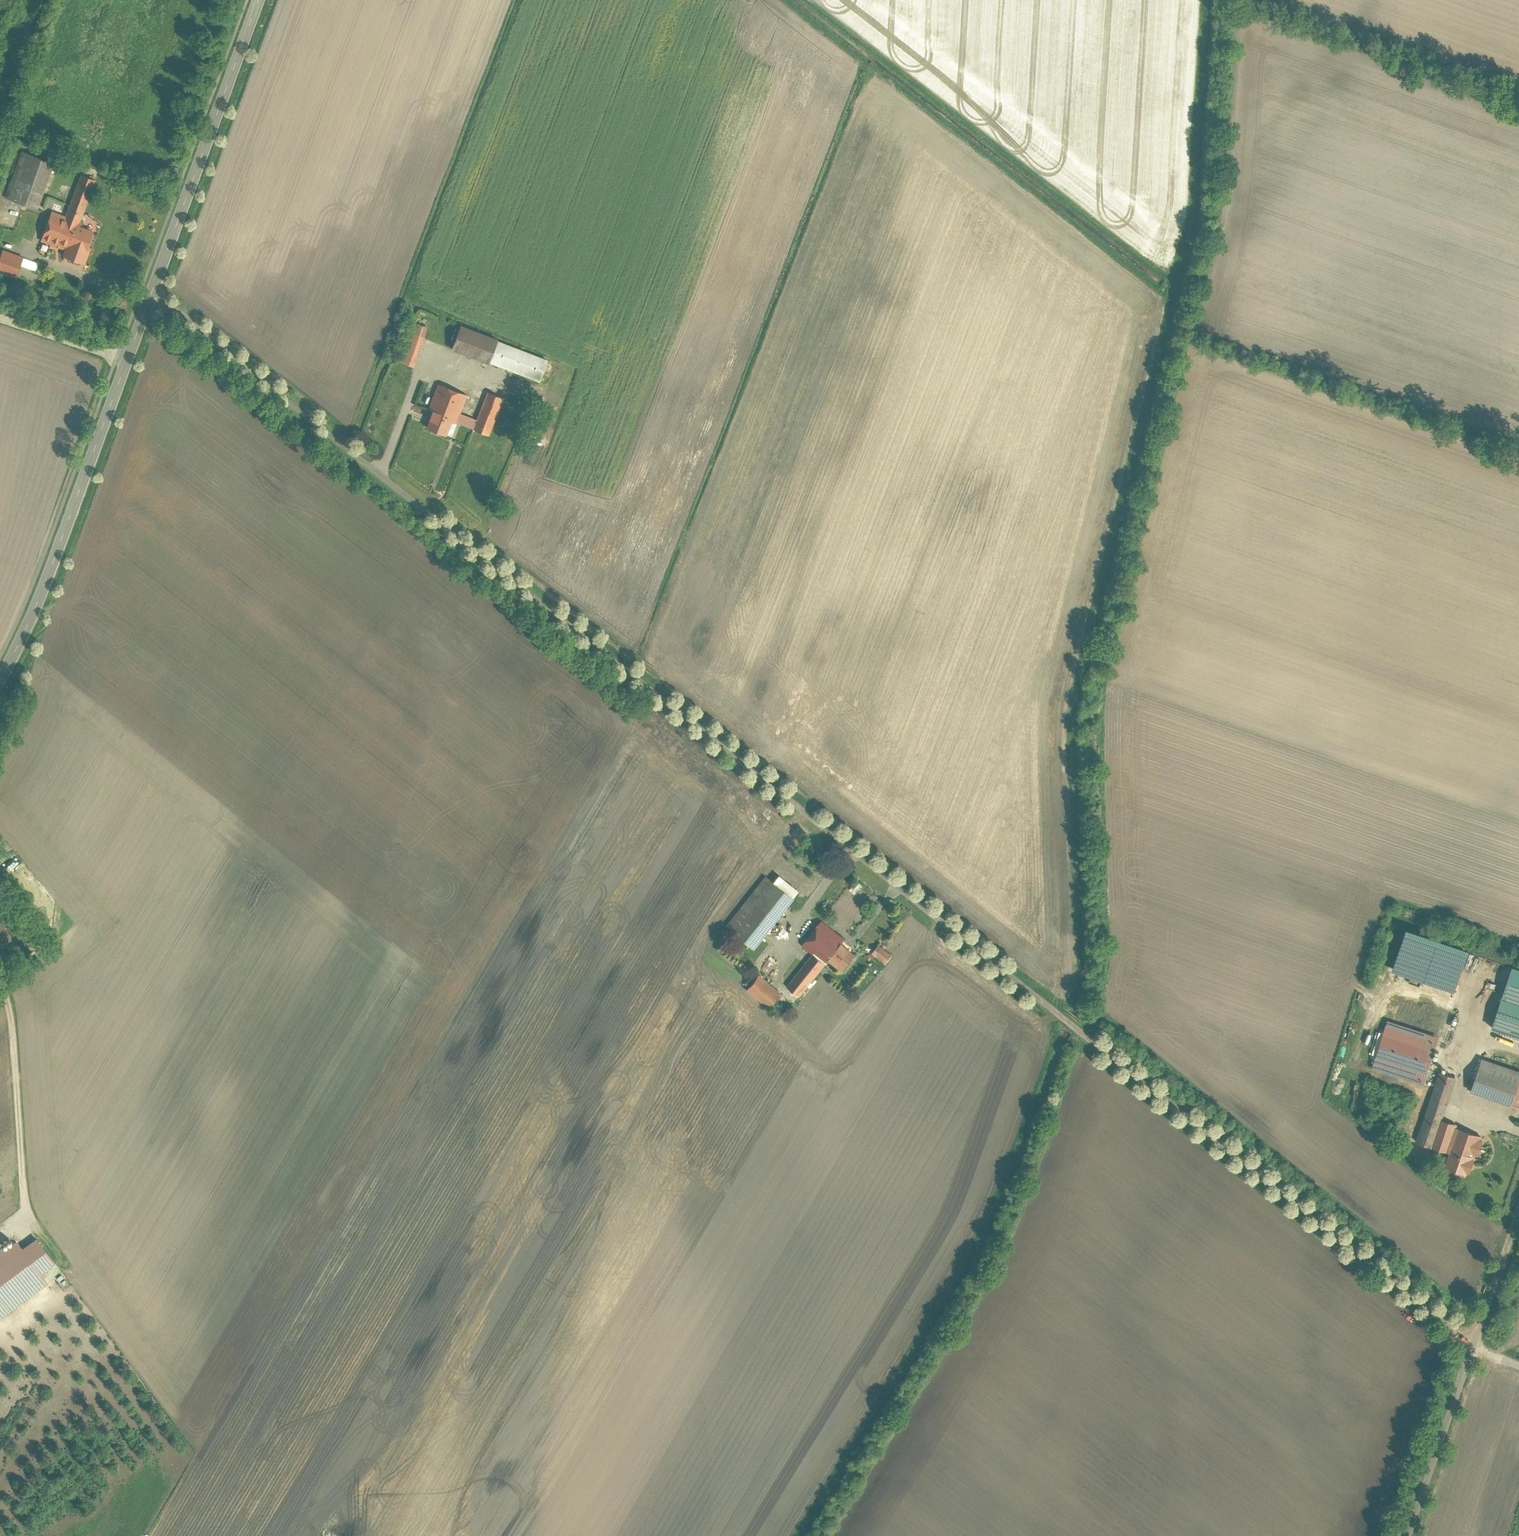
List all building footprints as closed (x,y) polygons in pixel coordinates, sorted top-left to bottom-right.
[(54,161),(22,150),(5,197),(37,208),(54,161)] [(93,179),(79,174),(63,219),(77,224),(93,179)] [(60,212),(50,209),(39,239),(64,247),(61,255),(82,263),(87,249),(85,248),(92,230),(77,224),(63,219),(58,218),(60,212)] [(2,248),(0,255),(0,270),(16,276),(23,256),(2,248)] [(400,361),(413,366),(428,326),(414,321),(400,361)] [(458,325),(449,348),(540,382),(548,358),(458,325)] [(438,383),(422,426),(445,435),(450,420),(489,435),(504,397),(486,390),(476,418),(459,412),(466,393),(438,383)] [(766,875),(724,926),(751,948),(798,891),(777,873),(771,880),(766,875)] [(850,888),(855,893),(863,885),(858,879),(850,888)] [(5,929),(23,914),(0,887),(0,924),(5,929)] [(812,952),(786,985),(800,996),(828,961),(841,972),(856,953),(838,940),(841,936),(820,919),(801,944),(812,952)] [(1392,975),(1455,997),(1469,956),(1407,934),(1392,975)] [(879,943),(872,952),(885,963),(892,954),(879,943)] [(1512,971),(1502,1002),(1518,1008),(1518,974),(1512,971)] [(783,992),(758,973),(745,989),(770,1009),(783,992)] [(1502,1002),(1491,1033),(1518,1043),(1518,1008),(1502,1002)] [(1371,1071),(1423,1089),(1440,1041),(1388,1023),(1371,1071)] [(1470,1096),(1518,1112),(1518,1074),(1482,1062),(1470,1096)] [(1457,1125),(1442,1120),(1433,1146),(1450,1152),(1458,1129),(1456,1128),(1457,1125)] [(1468,1174),(1481,1136),(1459,1129),(1446,1167),(1468,1174)] [(0,1246),(0,1318),(47,1283),(38,1271),(54,1260),(35,1235),(22,1245),(16,1237),(4,1246),(2,1244),(0,1246)]
